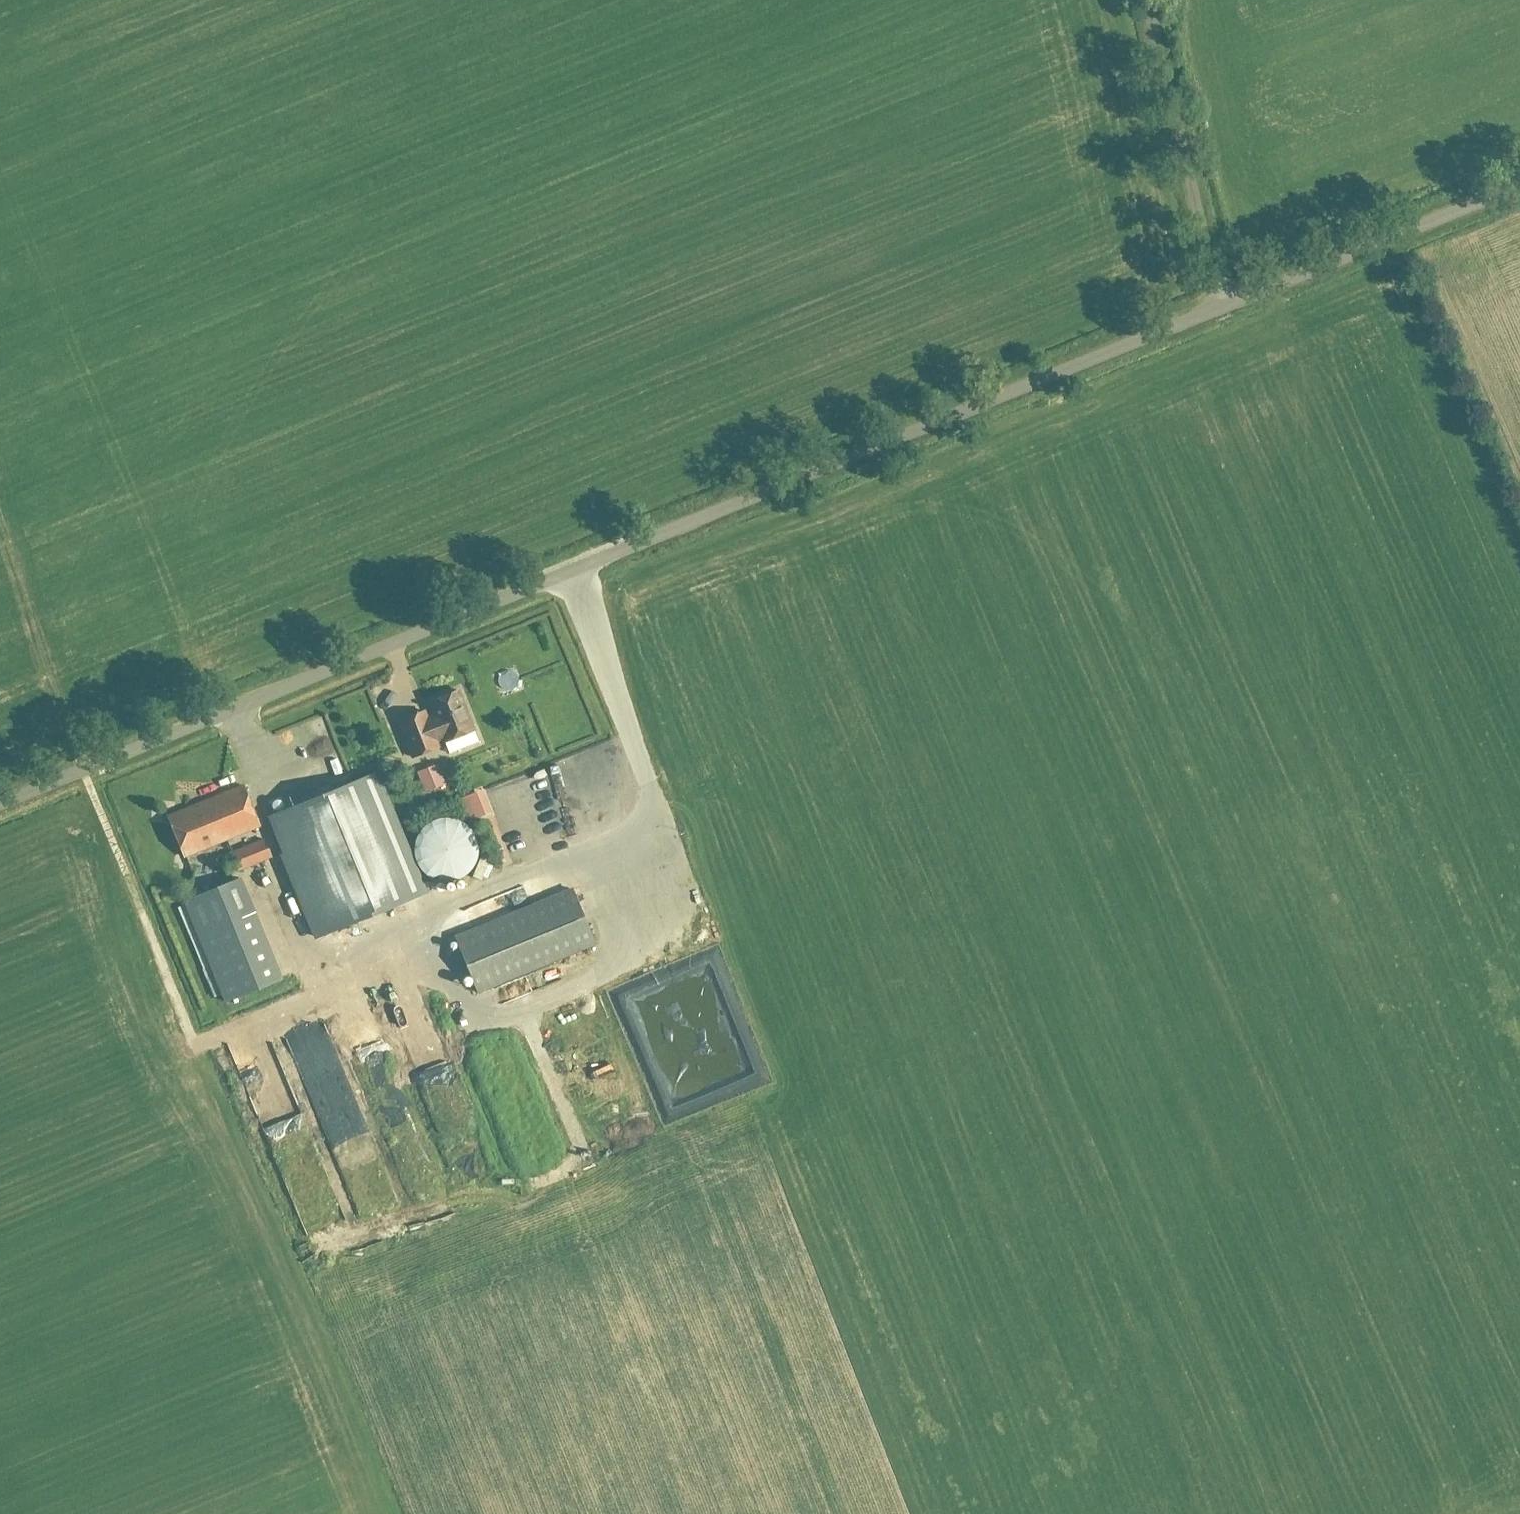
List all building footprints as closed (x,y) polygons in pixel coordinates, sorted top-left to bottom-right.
[(433,716),(429,718),(426,711),(397,721),(410,758),(440,747),(438,741),(441,740),(442,742),(474,730),(460,690),(427,701),(433,716)] [(302,803),(271,816),(286,853),(283,855),(316,937),(424,893),(376,774),(316,798),(302,803)] [(184,857),(258,827),(241,785),(167,815),(184,857)] [(473,793),(462,798),(471,821),(483,816),(473,793)] [(440,817),(429,821),(422,826),(417,833),(412,847),(412,852),(415,863),(418,868),(427,876),(439,881),(454,880),(467,873),(476,860),(477,845),(472,832),(468,826),(458,819),(449,817),(440,817)] [(271,858),(263,838),(219,856),(227,876),(271,858)] [(241,878),(183,901),(224,1002),(282,978),(241,878)] [(572,890),(455,937),(477,993),(594,945),(572,890)] [(356,1161),(340,1169),(346,1180),(362,1172),(356,1161)]
